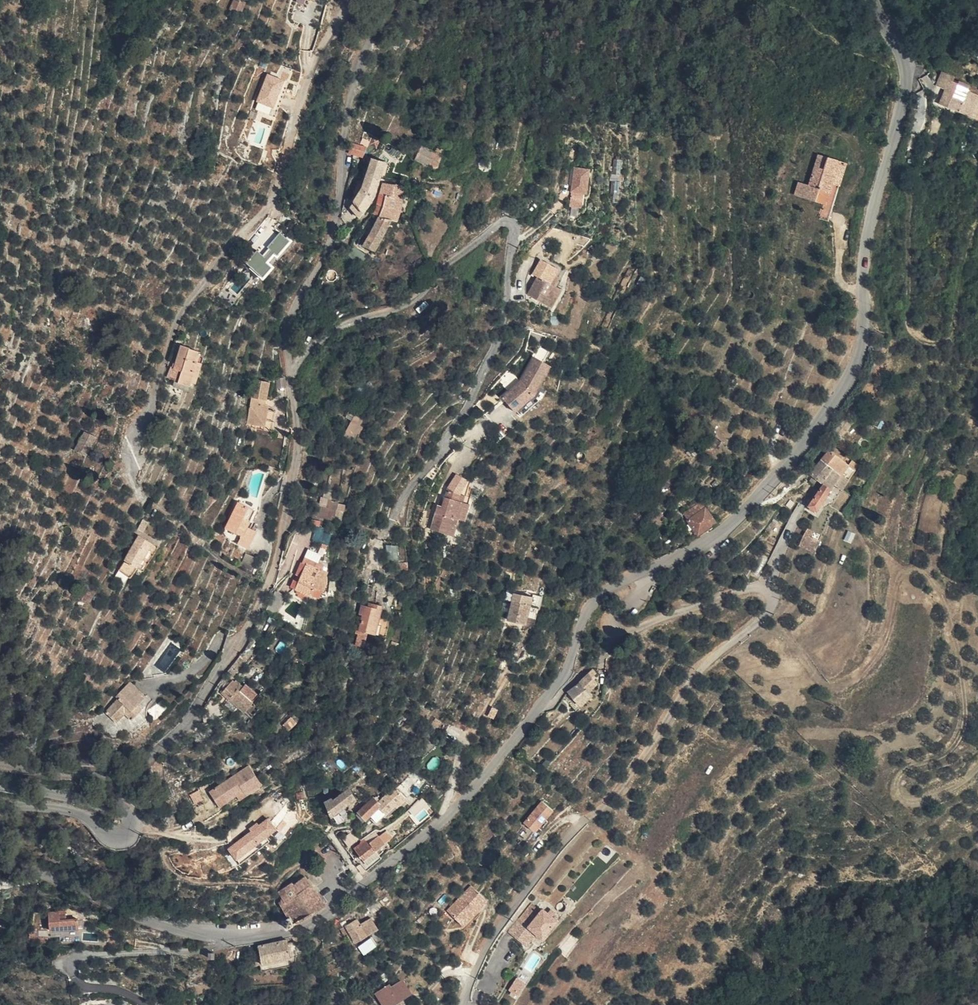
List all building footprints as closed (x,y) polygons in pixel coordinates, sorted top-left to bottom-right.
[(230,8),(242,12),(245,2),(238,0),(232,0),(230,8)] [(977,92),(977,91),(967,86),(969,81),(957,76),(956,78),(952,76),(954,72),(941,67),(935,80),(947,86),(941,100),(970,112),(977,92)] [(286,81),(290,72),(283,69),(278,78),(286,81)] [(266,74),(256,102),(275,108),(285,80),(266,74)] [(970,112),(977,116),(977,92),(970,112)] [(351,146),(360,149),(363,138),(354,135),(351,146)] [(417,137),(412,150),(427,157),(438,163),(445,151),(417,137)] [(360,149),(366,151),(370,141),(363,138),(360,149)] [(827,214),(846,154),(817,146),(807,176),(798,174),(793,187),(822,196),(817,211),(827,214)] [(388,155),(374,152),(368,170),(383,172),(388,155)] [(588,159),(573,157),(568,196),(580,197),(582,183),(585,183),(588,159)] [(621,174),(621,159),(613,159),(613,174),(621,174)] [(383,172),(368,170),(367,174),(364,181),(378,188),(383,172)] [(386,189),(405,192),(408,180),(385,176),(382,188),(386,189)] [(378,189),(378,188),(364,181),(355,196),(366,206),(378,189)] [(397,223),(399,217),(405,192),(386,189),(380,211),(377,217),(390,221),(397,223)] [(362,211),(366,206),(355,196),(352,200),(362,211)] [(367,229),(363,228),(360,235),(378,244),(390,221),(377,217),(370,227),(368,227),(367,229)] [(261,279),(292,243),(278,230),(246,266),(261,279)] [(353,237),(351,240),(350,243),(362,248),(365,242),(353,237)] [(528,295),(537,300),(540,295),(547,299),(555,286),(550,284),(554,276),(558,270),(542,260),(533,275),(538,278),(528,295)] [(550,284),(555,286),(559,279),(554,276),(550,284)] [(540,295),(537,300),(551,308),(562,291),(555,286),(547,299),(540,295)] [(847,291),(845,308),(856,308),(856,291),(847,291)] [(184,390),(194,394),(204,371),(201,370),(205,361),(190,352),(181,373),(177,372),(173,382),(185,387),(184,390)] [(520,381),(501,398),(514,412),(533,395),(549,366),(533,357),(520,381)] [(276,391),(283,390),(282,379),(274,380),(276,391)] [(260,431),(268,432),(270,412),(268,411),(268,407),(261,404),(262,401),(268,401),(270,384),(255,381),(249,423),(260,426),(260,431)] [(270,412),(268,432),(274,433),(277,413),(270,412)] [(344,436),(351,441),(365,417),(359,412),(344,436)] [(159,417),(153,430),(163,435),(169,422),(159,417)] [(78,445),(89,451),(99,432),(88,426),(78,445)] [(163,435),(153,430),(149,438),(159,443),(163,435)] [(825,454),(819,464),(829,470),(839,477),(840,474),(844,476),(852,463),(845,460),(843,463),(835,458),(839,452),(833,449),(831,451),(825,454)] [(819,464),(808,477),(810,478),(816,482),(820,484),(829,470),(819,464)] [(820,484),(822,486),(829,491),(833,486),(839,477),(829,470),(820,484)] [(461,489),(466,483),(456,474),(445,487),(442,505),(437,504),(432,529),(455,535),(458,518),(466,519),(469,501),(462,499),(464,491),(461,489)] [(840,490),(848,479),(844,476),(840,474),(839,477),(833,486),(840,490)] [(816,482),(810,478),(807,483),(812,487),(816,482)] [(822,486),(809,508),(817,512),(829,491),(822,486)] [(340,523),(346,504),(319,496),(313,515),(340,523)] [(254,508),(241,499),(224,531),(235,537),(232,546),(245,553),(255,531),(246,526),(254,508)] [(696,537),(713,526),(699,504),(688,512),(692,518),(686,522),(696,537)] [(246,526),(255,531),(256,529),(252,527),(254,521),(253,521),(258,510),(254,508),(246,526)] [(142,524),(136,520),(130,528),(136,532),(142,524)] [(314,529),(312,542),(329,544),(330,531),(314,529)] [(807,529),(799,545),(813,552),(821,536),(807,529)] [(132,568),(148,545),(135,536),(113,568),(126,577),(132,568)] [(155,550),(148,545),(132,568),(139,573),(155,550)] [(307,548),(301,560),(321,569),(325,571),(323,564),(316,561),(318,553),(307,548)] [(321,569),(301,560),(300,560),(294,573),(296,574),(299,575),(296,581),(291,591),(294,592),(292,596),(295,599),(304,601),(308,597),(321,569)] [(325,571),(321,569),(308,597),(316,600),(325,585),(325,571)] [(506,621),(524,624),(526,618),(528,607),(530,599),(529,599),(522,597),(511,595),(506,621)] [(526,618),(534,620),(539,598),(530,595),(529,599),(530,599),(528,607),(526,618)] [(368,608),(364,607),(357,606),(355,614),(360,615),(355,632),(371,635),(378,607),(369,604),(368,608)] [(594,676),(590,671),(578,684),(586,694),(595,686),(590,680),(594,676)] [(129,711),(143,697),(126,682),(111,696),(113,699),(100,712),(112,723),(120,714),(128,721),(133,715),(129,711)] [(225,702),(236,689),(230,684),(228,686),(226,684),(217,695),(225,702)] [(586,694),(578,684),(567,694),(578,708),(589,698),(586,694)] [(251,701),(254,698),(239,685),(236,689),(251,701)] [(241,714),(251,701),(236,689),(225,702),(226,702),(233,708),(238,711),(241,714)] [(221,708),(229,714),(233,708),(226,702),(221,708)] [(206,794),(211,803),(219,797),(224,804),(233,798),(240,793),(243,797),(258,787),(245,768),(206,794)] [(369,801),(378,809),(366,822),(372,827),(390,807),(393,809),(402,800),(390,788),(376,802),(371,798),(369,801)] [(329,798),(319,807),(327,818),(351,798),(343,789),(330,800),(329,798)] [(236,802),(243,797),(240,793),(233,798),(236,802)] [(196,796),(187,800),(190,806),(199,802),(196,796)] [(219,797),(211,803),(215,809),(224,804),(219,797)] [(363,819),(366,822),(378,809),(369,801),(367,800),(351,818),(358,825),(363,819)] [(536,835),(554,812),(541,802),(523,825),(536,835)] [(226,848),(236,862),(278,832),(267,817),(226,848)] [(370,853),(382,844),(376,835),(366,843),(365,841),(360,844),(359,843),(353,847),(361,859),(358,862),(363,870),(376,862),(370,853)] [(282,889),(273,908),(280,919),(277,923),(280,929),(312,911),(319,907),(305,885),(301,880),(289,889),(282,889)] [(462,929),(487,903),(471,888),(446,913),(462,929)] [(533,909),(521,922),(537,937),(543,942),(556,926),(552,922),(548,919),(544,915),(542,917),(533,909)] [(61,921),(60,914),(49,915),(50,933),(76,931),(76,921),(61,921)] [(356,926),(363,938),(374,932),(367,920),(356,926)] [(353,921),(337,930),(340,936),(342,935),(345,933),(349,940),(351,945),(363,938),(356,926),(353,921)] [(537,937),(521,922),(511,934),(526,948),(537,937)] [(573,936),(558,945),(563,953),(578,944),(573,936)] [(371,937),(357,946),(363,955),(377,946),(371,937)] [(249,966),(255,966),(284,961),(284,959),(281,943),(252,948),(254,957),(248,957),(249,966)] [(284,961),(255,966),(257,971),(288,967),(287,959),(284,959),(284,961)] [(514,996),(516,998),(525,986),(516,980),(508,992),(510,993),(509,996),(512,999),(514,996)] [(395,1004),(406,998),(399,986),(388,994),(386,991),(374,999),(378,1004),(390,1004),(393,1003),(395,1004)]
